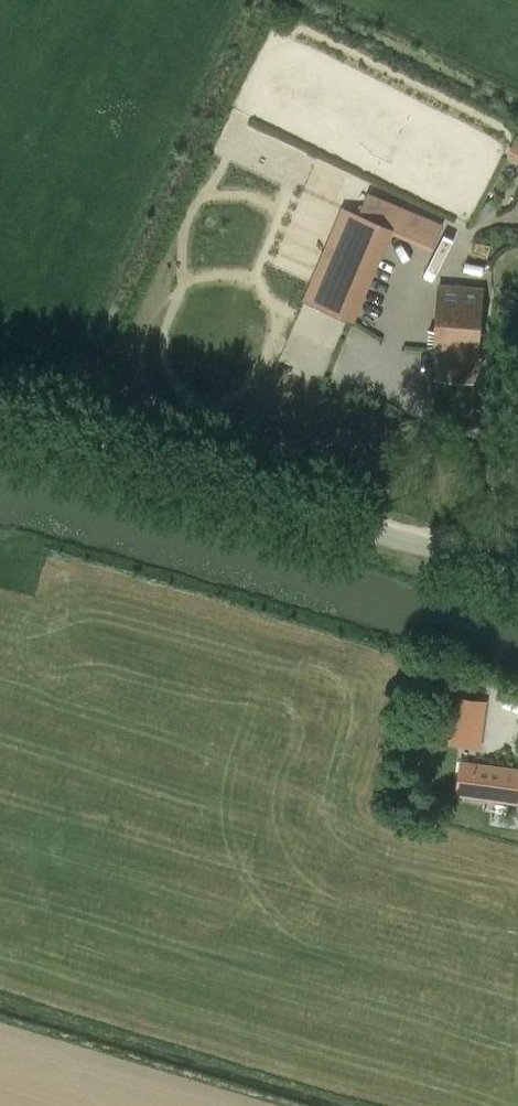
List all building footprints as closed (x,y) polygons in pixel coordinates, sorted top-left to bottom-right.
[(513,133),(504,151),(517,159),(517,136),(513,133)] [(368,192),(359,215),(366,218),(389,228),(434,246),(443,223),(368,192)] [(308,298),(355,316),(389,228),(366,218),(341,209),(308,298)] [(472,381),(474,357),(478,357),(483,290),(440,286),(434,348),(438,348),(435,378),(472,381)] [(480,710),(465,707),(461,737),(476,739),(480,710)] [(462,762),(457,794),(469,795),(466,812),(495,816),(497,799),(517,802),(517,770),(462,762)]
